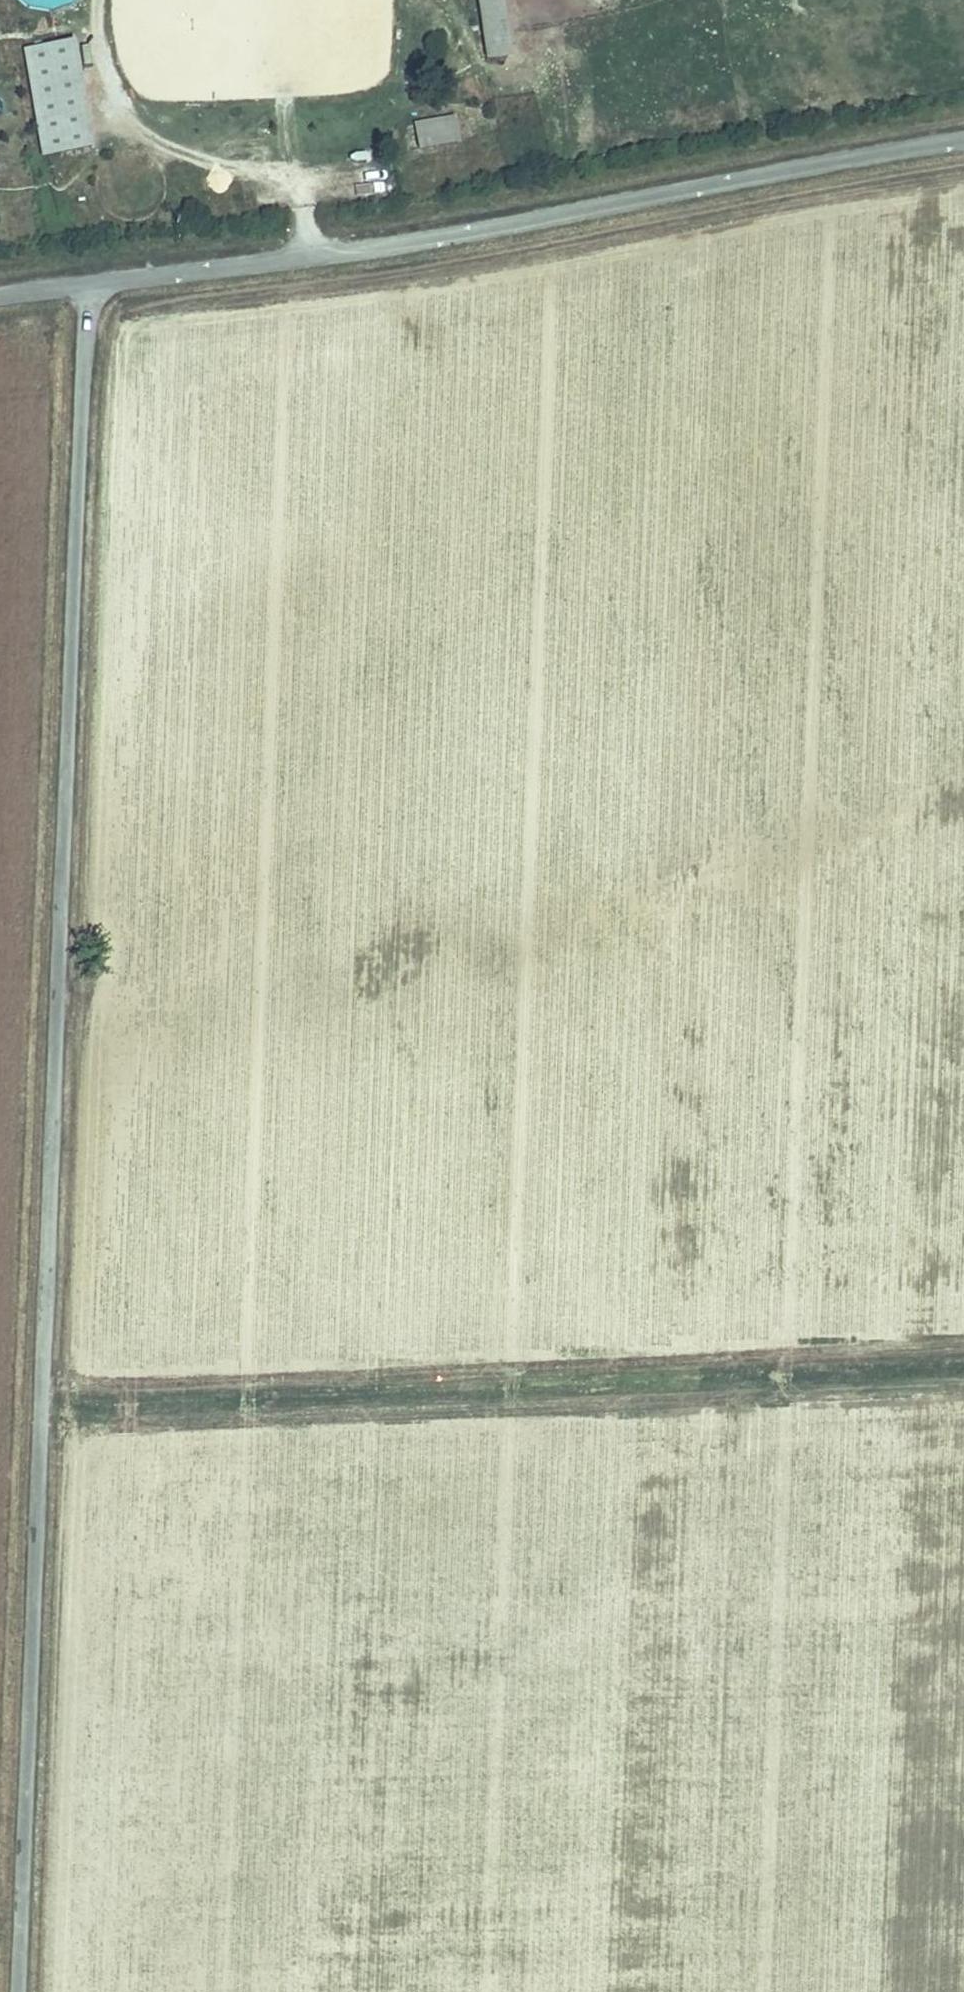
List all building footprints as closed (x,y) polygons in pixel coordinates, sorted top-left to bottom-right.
[(5,6),(83,10),(84,0),(6,0),(5,6)] [(139,31),(138,36),(141,51),(168,55),(146,58),(151,90),(172,87),(192,89),(170,93),(211,98),(212,97),(235,93),(240,60),(238,47),(261,50),(273,48),(240,43),(238,32),(242,0),(134,0),(139,31)] [(488,56),(512,52),(504,0),(478,0),(488,56)] [(21,45),(44,161),(104,149),(81,33),(21,45)] [(411,122),(415,156),(461,149),(456,116),(411,122)]
